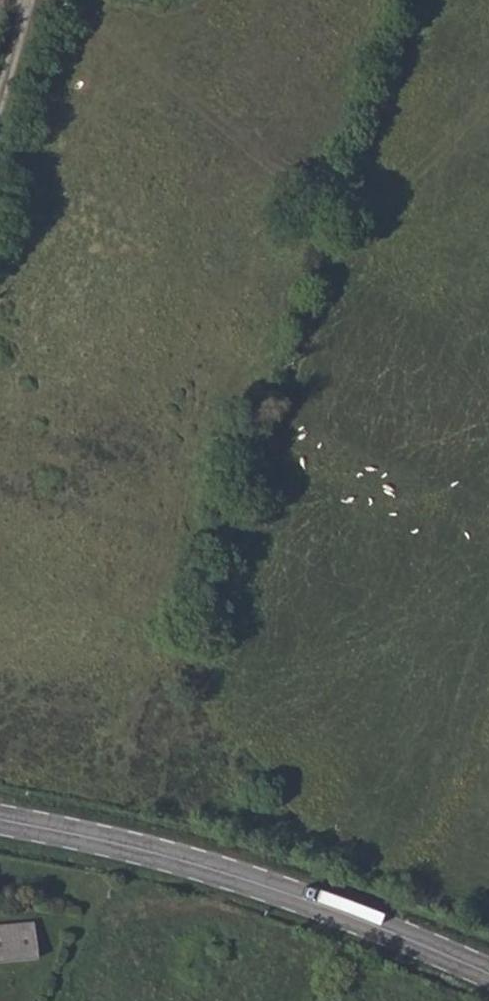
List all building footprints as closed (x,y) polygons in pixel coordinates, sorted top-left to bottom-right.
[(0,922),(0,959),(26,958),(24,921),(0,922)]
